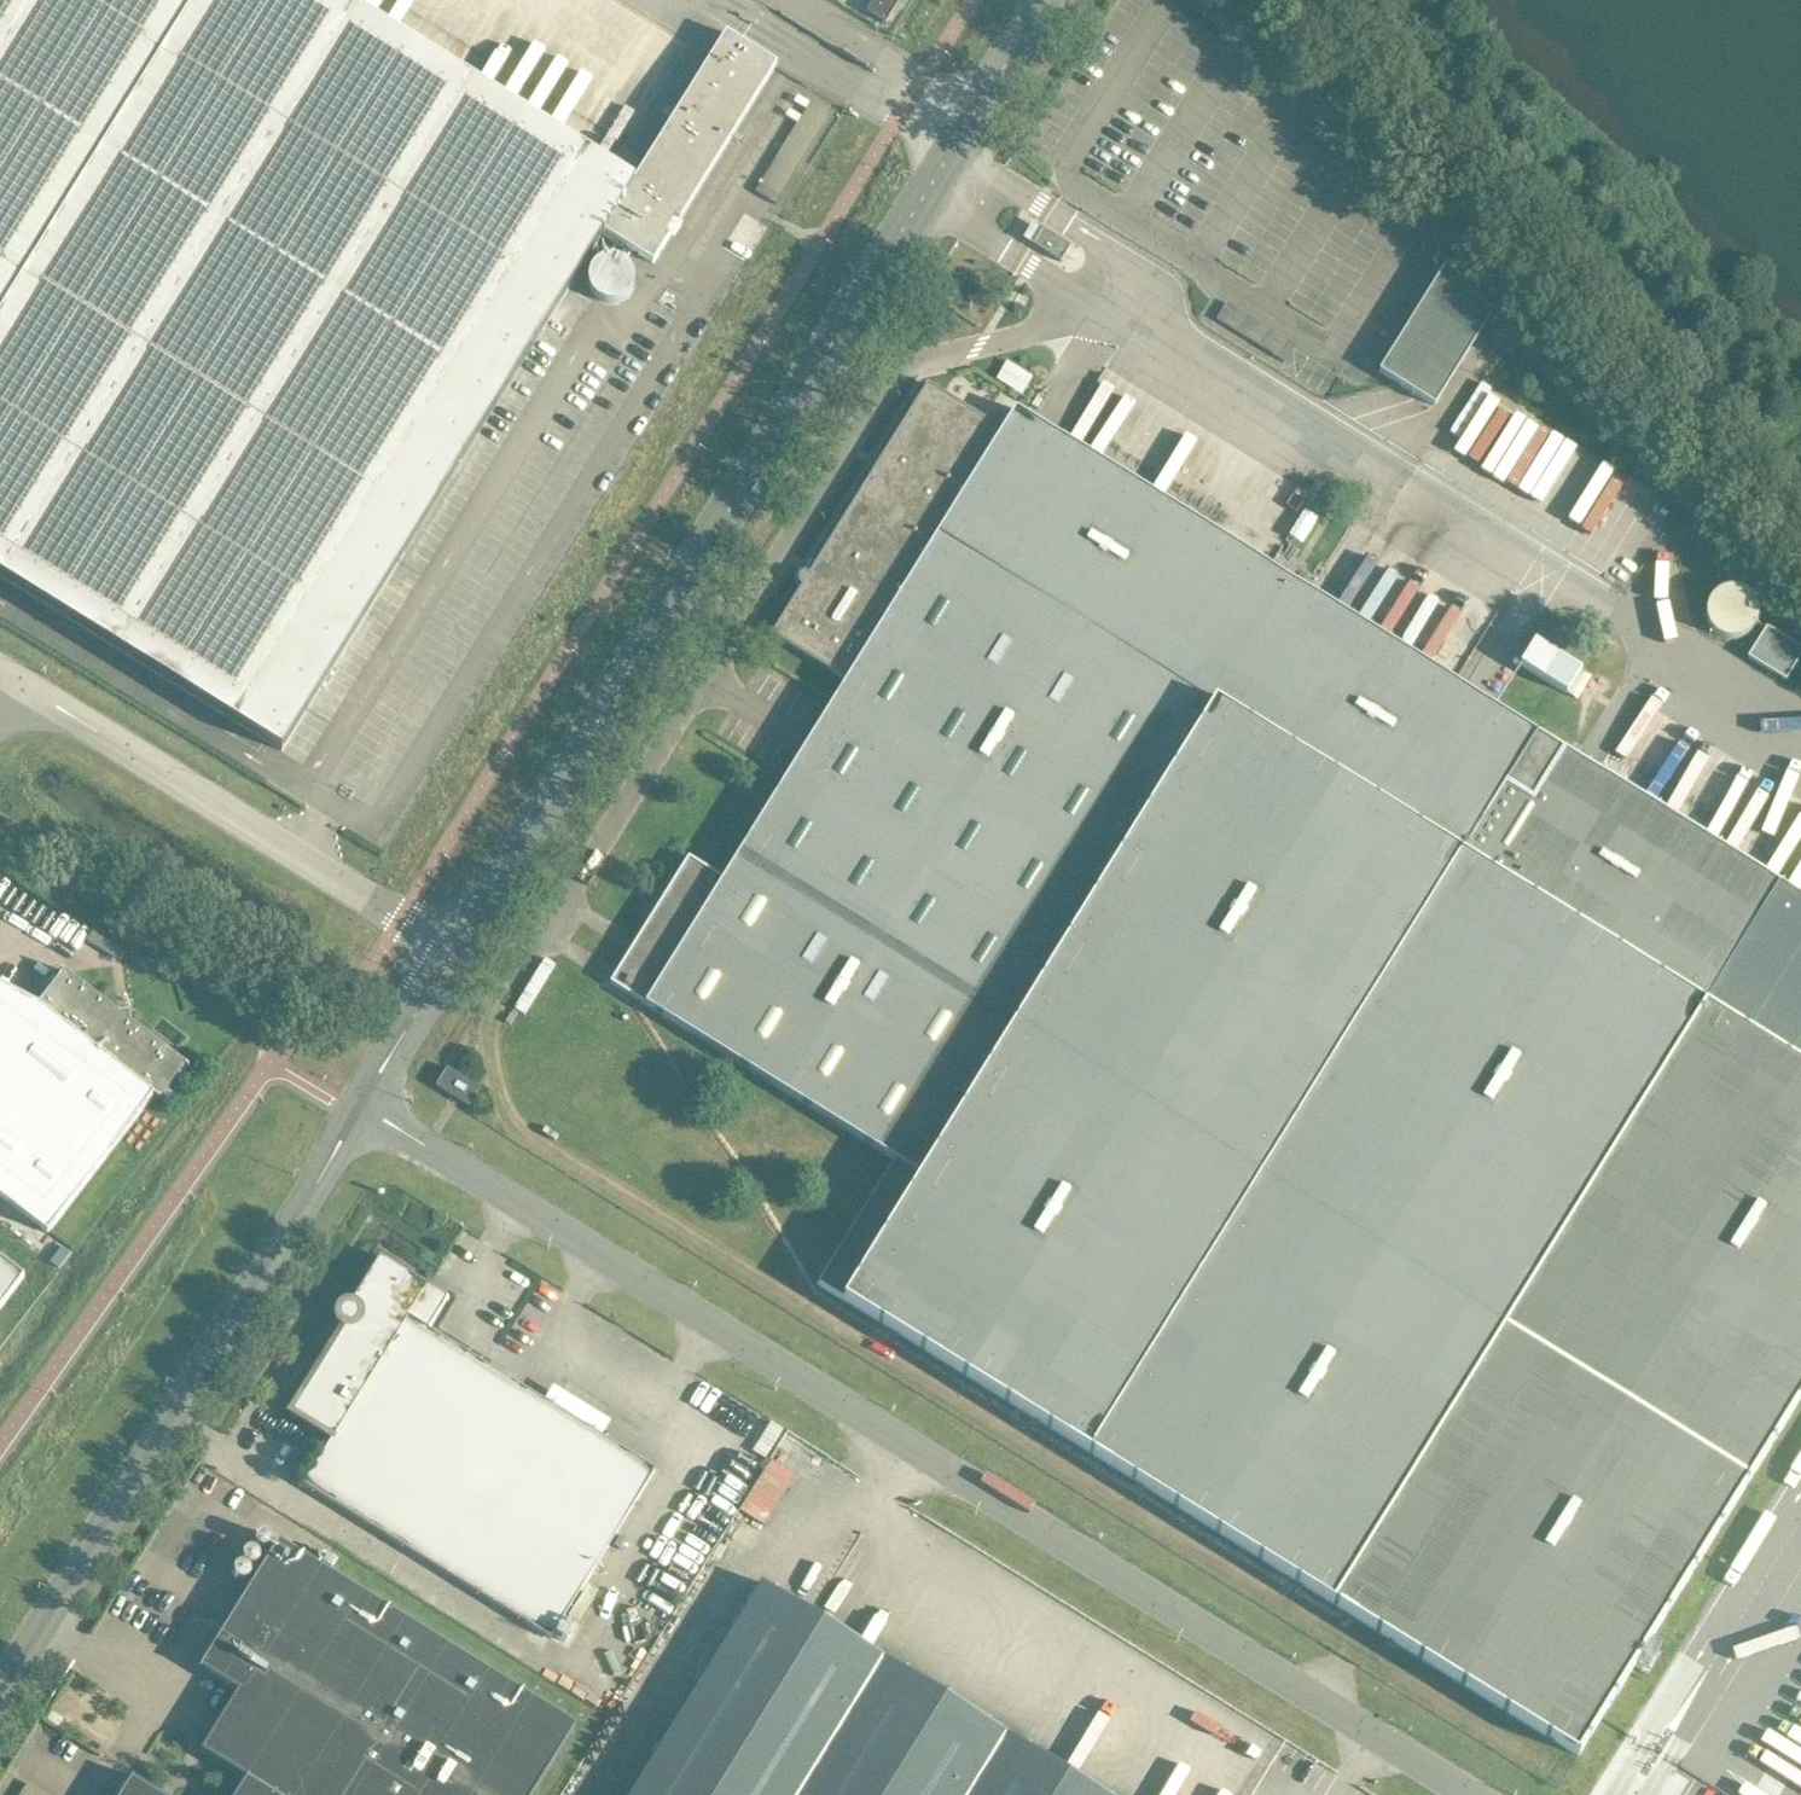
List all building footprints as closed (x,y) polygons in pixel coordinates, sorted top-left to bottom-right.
[(282,751),(604,233),(654,264),(670,237),(666,234),(676,219),(680,221),(777,65),(727,33),(633,183),(339,0),(0,0),(0,576),(282,751)] [(870,14),(886,24),(896,8),(884,0),(879,0),(870,14)] [(1043,229),(1033,245),(1062,263),(1072,246),(1043,229)] [(631,302),(631,261),(604,261),(605,302),(631,302)] [(1446,265),(1379,372),(1435,407),(1492,315),(1446,265)] [(1003,382),(1029,392),(1036,375),(1010,365),(1003,382)] [(611,983),(896,1160),(818,1284),(1018,1408),(1333,1604),(1393,1641),(1578,1756),(1800,1399),(1800,896),(1016,409),(1003,430),(928,384),(810,574),(806,573),(803,574),(800,576),(799,580),(800,584),(802,586),(772,635),(847,681),(724,879),(689,857),(611,983)] [(1523,443),(1537,413),(1515,403),(1501,433),(1523,443)] [(1707,609),(1707,616),(1708,623),(1711,629),(1716,634),(1722,638),(1729,640),(1736,640),(1743,638),(1749,634),(1754,629),(1757,623),(1759,616),(1758,609),(1756,602),(1752,596),(1746,592),(1740,589),(1733,588),(1726,589),(1719,592),(1714,596),(1710,602),(1707,609)] [(1748,658),(1786,681),(1800,657),(1800,648),(1767,627),(1748,658)] [(1581,671),(1535,642),(1521,665),(1567,694),(1581,671)] [(189,1068),(189,1067),(132,1023),(131,1012),(120,1014),(62,970),(61,972),(64,973),(39,1006),(0,985),(0,1197),(10,1205),(48,1234),(154,1096),(160,1100),(186,1067),(188,1069),(189,1068)] [(480,1089),(448,1069),(439,1083),(437,1087),(452,1096),(461,1101),(469,1107),(480,1089)] [(430,1330),(439,1315),(449,1299),(381,1257),(352,1303),(351,1302),(347,1303),(343,1304),(340,1307),(338,1310),(337,1315),(338,1320),(342,1325),(344,1326),(290,1413),(332,1440),(304,1485),(551,1638),(656,1470),(430,1330)] [(25,1277),(0,1258),(0,1310),(25,1277)] [(257,1543),(257,1544),(258,1545),(259,1546),(260,1547),(261,1548),(263,1548),(265,1548),(266,1548),(268,1547),(268,1546),(269,1545),(270,1544),(270,1543),(271,1541),(270,1540),(270,1539),(269,1537),(268,1536),(267,1535),(265,1535),(264,1534),(262,1535),(261,1535),(259,1536),(258,1537),(257,1538),(257,1539),(257,1541),(257,1543)] [(576,1726),(280,1541),(200,1669),(238,1691),(201,1750),(245,1778),(234,1794),(533,1794),(576,1726)] [(246,1553),(245,1554),(244,1555),(244,1557),(244,1558),(244,1559),(245,1561),(246,1563),(247,1564),(248,1565),(250,1566),(252,1566),(254,1566),(255,1566),(257,1565),(258,1564),(260,1562),(261,1560),(261,1558),(261,1557),(260,1555),(260,1554),(259,1553),(258,1552),(257,1551),(256,1550),(254,1550),(253,1549),(251,1549),(250,1550),(249,1550),(248,1551),(246,1552),(246,1553)] [(244,1564),(242,1564),(239,1565),(238,1566),(236,1568),(235,1570),(235,1571),(235,1572),(235,1574),(235,1576),(236,1578),(238,1579),(240,1580),(242,1581),(244,1581),(246,1580),(248,1579),(249,1578),(250,1578),(251,1576),(252,1574),(252,1573),(252,1572),(252,1571),(251,1569),(250,1567),(249,1566),(247,1565),(246,1564),(244,1564)] [(762,1583),(630,1794),(1104,1794),(762,1583)] [(127,1786),(123,1783),(117,1793),(120,1794),(162,1794),(133,1776),(127,1786)] [(20,1794),(47,1794),(27,1783),(20,1794)]
